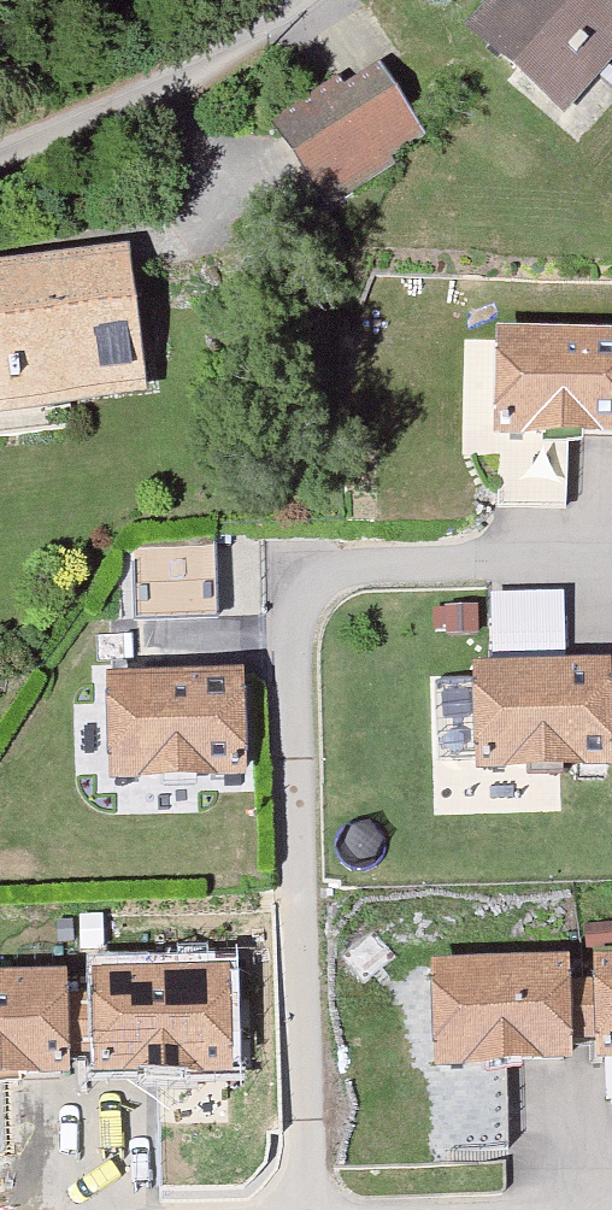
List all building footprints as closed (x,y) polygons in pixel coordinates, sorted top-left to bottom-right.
[(473,42),(569,126),(611,78),(611,0),(505,0),(473,42)] [(395,51),(294,123),(344,193),(445,122),(395,51)] [(0,283),(0,424),(161,406),(147,268),(0,283)] [(491,327),(489,441),(611,443),(611,329),(491,327)] [(217,547),(135,548),(135,615),(218,614),(217,547)] [(572,586),(497,586),(498,648),(572,648),(572,586)] [(456,670),(462,774),(611,766),(607,662),(456,670)] [(235,671),(97,677),(102,780),(239,774),(235,671)] [(558,956),(408,965),(414,1073),(564,1064),(558,956)] [(578,959),(582,1064),(611,1062),(611,957),(578,959)] [(229,961),(80,969),(86,1075),(234,1068),(229,961)] [(0,972),(0,1075),(71,1072),(67,969),(0,972)]
